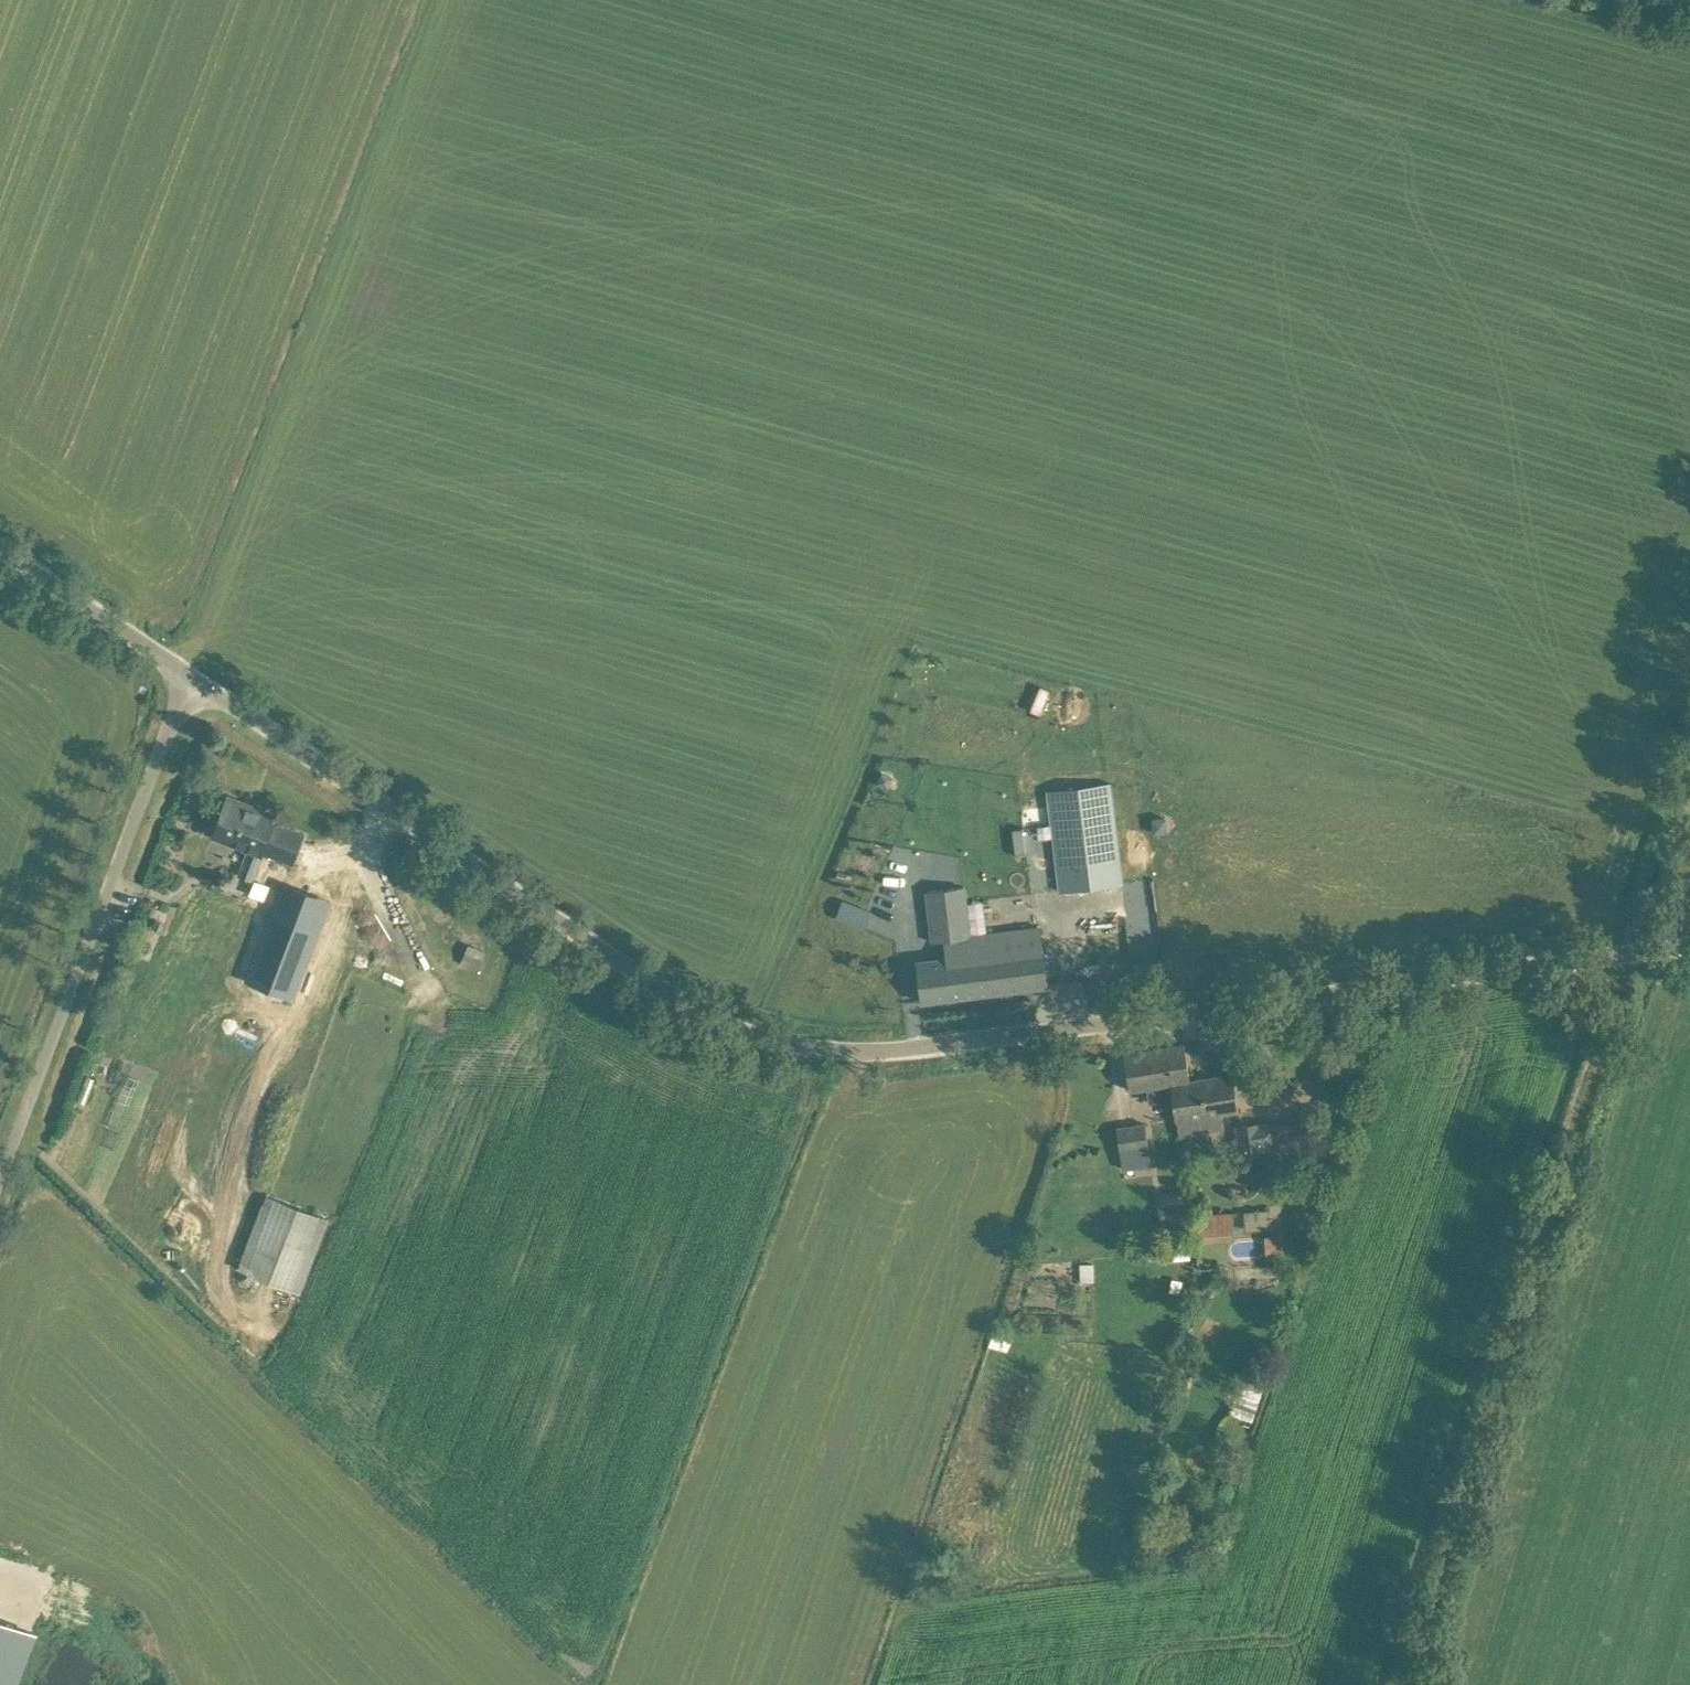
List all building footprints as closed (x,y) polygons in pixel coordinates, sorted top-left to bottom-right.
[(1045,710),(1055,714),(1064,692),(1054,688),(1045,710)] [(1110,783),(1047,790),(1060,890),(1123,882),(1110,783)] [(260,808),(259,812),(227,800),(214,835),(213,837),(247,850),(237,874),(252,880),(264,848),(293,859),(303,834),(274,823),(277,815),(260,808)] [(975,907),(967,907),(964,886),(927,890),(933,941),(945,940),(947,957),(917,961),(919,979),(921,1001),(1048,985),(1045,963),(1041,927),(970,935),(968,917),(976,916),(975,907)] [(865,927),(872,910),(843,898),(836,916),(865,927)] [(461,962),(478,970),(487,951),(470,943),(461,962)] [(1190,1080),(1190,1079),(1185,1043),(1124,1053),(1128,1075),(1130,1089),(1149,1087),(1150,1098),(1172,1094),(1171,1083),(1190,1080)] [(1239,1110),(1237,1095),(1233,1073),(1190,1079),(1190,1080),(1171,1083),(1172,1094),(1176,1119),(1178,1119),(1180,1134),(1225,1128),(1222,1112),(1239,1110)] [(1281,1154),(1297,1152),(1293,1121),(1276,1124),(1275,1119),(1237,1124),(1242,1163),(1282,1157),(1281,1154)] [(1122,1169),(1151,1165),(1145,1122),(1117,1127),(1122,1169)] [(301,1294),(329,1218),(267,1195),(240,1268),(301,1294)] [(1163,1234),(1186,1231),(1183,1203),(1160,1206),(1163,1234)] [(1260,1228),(1270,1228),(1269,1208),(1243,1209),(1244,1253),(1261,1252),(1260,1228)] [(1195,1237),(1233,1235),(1232,1211),(1194,1213),(1195,1237)] [(1283,1257),(1281,1234),(1265,1235),(1267,1259),(1283,1257)] [(1093,1280),(1093,1263),(1079,1263),(1079,1281),(1093,1280)] [(1266,1377),(1244,1370),(1234,1400),(1257,1407),(1266,1377)] [(33,1632),(0,1619),(0,1684),(13,1684),(33,1632)]
